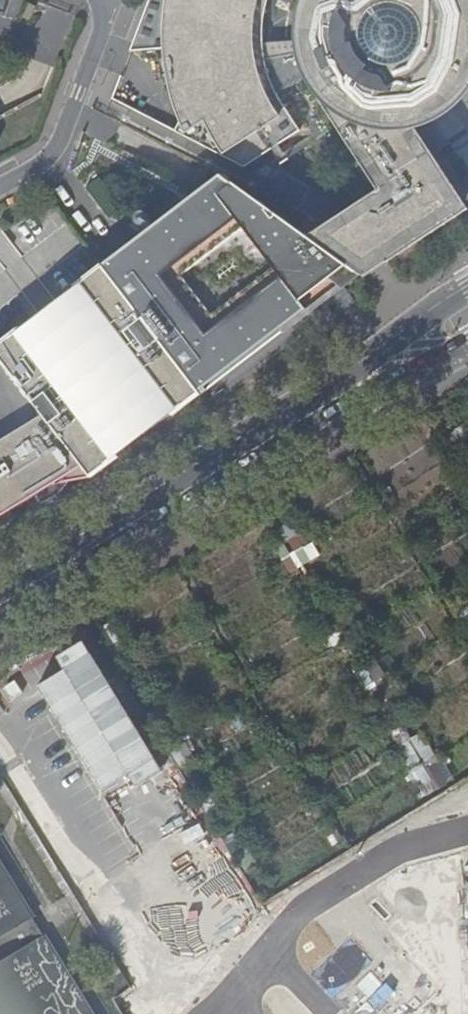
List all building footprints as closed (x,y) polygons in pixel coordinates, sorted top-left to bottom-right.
[(244,169),(300,132),(287,115),(278,100),(276,95),(305,80),(378,192),(347,212),(396,247),(465,207),(408,121),(421,117),(433,112),(435,114),(437,115),(440,115),(443,113),(445,109),(445,106),(444,105),(451,99),(458,91),(466,80),(467,76),(467,0),(302,0),(297,15),(296,23),(295,43),(263,45),(263,41),(262,28),(264,18),(268,0),(149,0),(129,53),(162,51),(166,80),(169,95),(172,106),(179,124),(174,133),(244,169)] [(236,365),(328,296),(315,279),(322,274),(340,287),(357,275),(303,237),(212,172),(134,233),(236,365)] [(465,207),(396,247),(404,253),(467,210),(465,207)] [(375,262),(396,247),(347,212),(327,225),(320,229),(312,224),(303,237),(357,275),(375,262)] [(236,365),(134,233),(93,264),(94,265),(193,392),(196,395),(236,365)] [(193,392),(94,265),(69,283),(108,334),(106,336),(123,359),(165,413),(193,392)] [(328,296),(340,287),(322,274),(315,279),(328,296)] [(106,336),(66,285),(8,328),(48,380),(60,371),(77,394),(66,403),(107,456),(165,413),(123,359),(112,367),(95,344),(106,336)] [(0,334),(0,372),(76,469),(81,475),(107,456),(66,403),(77,394),(60,371),(48,380),(8,328),(0,334)] [(123,359),(106,336),(95,344),(112,367),(123,359)] [(34,496),(28,487),(42,478),(48,488),(76,469),(0,372),(0,517),(34,496)] [(297,565),(317,553),(311,542),(291,554),(297,565)] [(119,863),(200,820),(172,768),(184,761),(176,747),(154,758),(89,634),(55,652),(63,667),(38,680),(102,801),(65,820),(79,847),(103,834),(119,863)] [(43,676),(63,664),(56,655),(37,667),(43,676)] [(422,787),(436,779),(426,761),(435,756),(422,731),(398,744),(422,787)] [(32,915),(0,862),(0,935),(32,915)] [(274,913),(297,903),(292,892),(269,902),(274,913)] [(45,937),(0,964),(0,1013),(93,1013),(45,937)]
